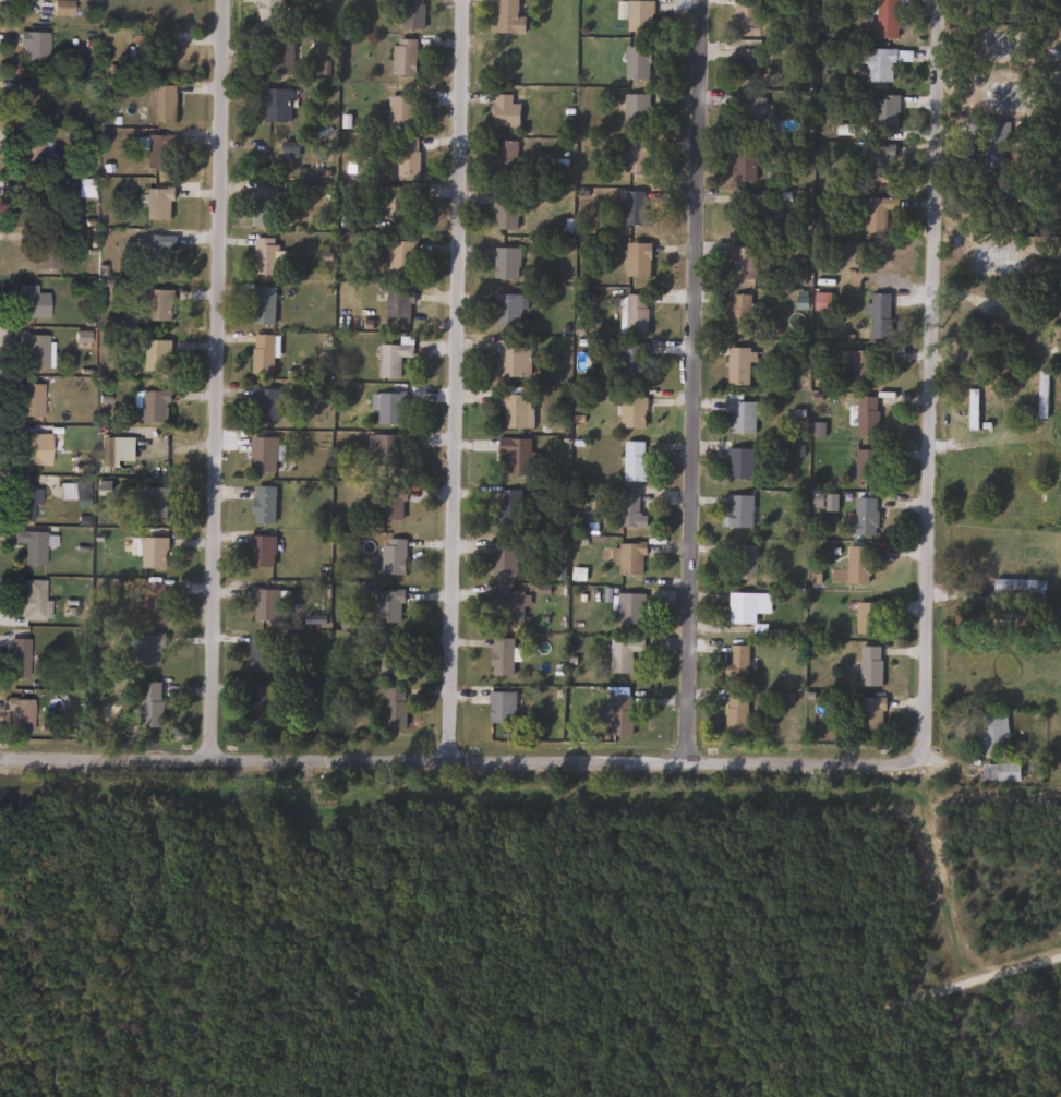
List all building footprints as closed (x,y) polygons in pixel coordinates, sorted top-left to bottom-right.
[(70,0),(70,15),(51,15),(51,0),(70,0)] [(255,27),(255,0),(281,0),(281,27),(255,27)] [(399,28),(399,0),(422,0),(422,28),(399,28)] [(494,34),(494,0),(516,0),(516,16),(523,16),(523,34),(494,34)] [(624,32),(624,0),(650,0),(650,32),(624,32)] [(733,31),(733,0),(758,0),(758,31),(733,31)] [(875,38),(875,0),(899,0),(899,38),(875,38)] [(47,32),(47,62),(16,62),(16,32),(47,32)] [(132,76),(132,34),(155,34),(155,76),(132,76)] [(291,75),(269,75),(269,34),(291,34),(291,75)] [(390,75),(390,38),(414,38),(414,75),(390,75)] [(624,80),(624,47),(648,47),(648,80),(624,80)] [(733,77),(733,47),(758,47),(758,77),(733,77)] [(890,82),(864,82),(864,49),(911,49),(909,61),(890,61),(890,82)] [(15,121),(15,81),(36,81),(36,121),(15,121)] [(144,123),(144,85),(173,85),(173,123),(144,123)] [(288,121),(262,121),(262,106),(255,106),(255,88),(288,88),(288,121)] [(518,104),(518,128),(492,128),(492,94),(510,94),(510,104),(518,104)] [(622,125),(622,94),(647,94),(647,125),(622,125)] [(412,128),(386,128),(386,95),(412,95),(412,128)] [(897,95),(897,130),(869,130),(869,95),(897,95)] [(761,128),(737,128),(737,96),(761,96),(761,128)] [(43,134),(43,167),(17,167),(17,134),(43,134)] [(143,169),(143,135),(174,135),(174,169),(143,169)] [(647,140),(647,172),(623,172),(623,140),(647,140)] [(515,141),(515,178),(493,178),(493,141),(515,141)] [(866,177),(866,145),(893,145),(893,177),(866,177)] [(734,182),(734,148),(753,148),(753,182),(734,182)] [(418,173),(386,173),(386,152),(418,152),(418,173)] [(28,186),(56,186),(56,220),(28,219),(28,186)] [(253,227),(253,186),(280,186),(279,227),(253,227)] [(381,186),(407,186),(407,218),(381,218),(381,186)] [(171,219),(142,219),(142,189),(171,189),(171,219)] [(650,214),(650,226),(624,226),(624,192),(643,192),(643,214),(650,214)] [(515,194),(515,229),(492,229),(492,194),(515,194)] [(742,194),(767,194),(767,229),(742,229),(742,194)] [(884,231),(863,231),(863,197),(895,197),(895,210),(884,210),(884,231)] [(166,249),(166,277),(140,277),(140,236),(173,236),(173,249),(166,249)] [(275,238),(275,276),(252,276),(252,238),(275,238)] [(34,269),(34,239),(57,239),(57,269),(34,269)] [(386,241),(410,241),(410,273),(386,273),(386,241)] [(648,242),(648,277),(624,277),(624,242),(648,242)] [(752,246),(752,279),(726,279),(726,246),(752,246)] [(518,280),(492,280),(492,248),(518,248),(518,280)] [(35,286),(35,293),(46,293),(46,318),(19,318),(19,286),(35,286)] [(273,288),(273,325),(250,325),(250,288),(273,288)] [(409,289),(409,323),(384,323),(384,289),(409,289)] [(144,321),(144,290),(171,290),(171,321),(144,321)] [(868,338),(868,293),(889,293),(889,338),(868,338)] [(519,294),(519,325),(493,325),(493,294),(519,294)] [(624,294),(644,294),(644,335),(624,335),(624,294)] [(727,335),(727,294),(749,294),(749,335),(727,335)] [(22,351),(12,351),(12,334),(46,334),(46,367),(22,367),(22,351)] [(272,335),(270,376),(250,376),(251,335),(272,335)] [(411,337),(411,358),(399,358),(398,378),(376,377),(377,345),(398,345),(398,337),(411,337)] [(169,371),(142,371),(142,340),(169,340),(169,371)] [(494,340),(528,340),(528,376),(494,376),(494,340)] [(619,378),(618,346),(643,345),(644,377),(619,378)] [(725,385),(725,347),(748,347),(748,385),(725,385)] [(871,351),(871,383),(845,383),(845,351),(871,351)] [(1035,418),(1036,371),(1046,371),(1046,418),(1035,418)] [(14,384),(40,384),(40,418),(14,418),(14,384)] [(278,388),(278,420),(250,420),(250,388),(278,388)] [(966,430),(966,389),(976,389),(976,430),(966,430)] [(168,391),(168,422),(140,422),(140,391),(168,391)] [(375,394),(401,394),(401,426),(375,426),(375,394)] [(531,394),(531,429),(503,429),(503,407),(492,407),(492,394),(531,394)] [(855,397),(876,397),(876,437),(855,437),(855,397)] [(618,398),(643,398),(643,427),(618,427),(618,398)] [(752,433),(727,433),(727,400),(752,400),(752,433)] [(15,435),(48,435),(48,455),(37,455),(37,470),(15,470),(15,435)] [(399,435),(399,473),(365,473),(365,435),(399,435)] [(97,466),(97,437),(117,437),(117,466),(97,466)] [(276,472),(249,472),(249,437),(276,437),(276,472)] [(504,477),(504,455),(497,455),(497,439),(527,439),(527,477),(504,477)] [(623,481),(623,442),(643,442),(643,481),(623,481)] [(751,448),(751,479),(725,479),(725,448),(751,448)] [(854,481),(854,449),(878,449),(878,481),(854,481)] [(38,504),(32,504),(32,522),(11,522),(11,481),(33,481),(33,490),(38,490),(38,504)] [(274,486),(274,523),(252,523),(252,486),(274,486)] [(166,487),(166,521),(138,521),(138,487),(166,487)] [(375,520),(375,489),(401,489),(401,520),(375,520)] [(519,490),(519,527),(496,527),(496,490),(519,490)] [(617,527),(617,492),(637,492),(637,514),(644,514),(644,527),(617,527)] [(751,528),(725,528),(725,495),(751,495),(751,528)] [(876,498),(876,535),(853,535),(853,498),(876,498)] [(10,544),(10,531),(55,532),(55,546),(43,546),(43,566),(22,566),(22,544),(10,544)] [(273,567),(246,567),(246,535),(273,535),(273,567)] [(140,568),(140,555),(138,555),(138,538),(166,538),(166,568),(140,568)] [(405,576),(381,576),(381,539),(405,539),(405,576)] [(641,575),(616,575),(616,543),(641,543),(641,575)] [(489,576),(489,545),(516,545),(516,576),(489,576)] [(755,580),(727,580),(727,567),(737,567),(737,545),(755,545),(755,580)] [(846,584),(846,546),(868,546),(868,584),(846,584)] [(1044,579),(1044,608),(991,607),(992,579),(1044,579)] [(21,620),(21,580),(43,580),(43,600),(48,600),(48,620),(21,620)] [(165,583),(165,624),(141,624),(141,583),(165,583)] [(278,620),(250,620),(250,589),(278,589),(278,620)] [(401,591),(401,624),(374,624),(374,591),(401,591)] [(499,603),(487,603),(487,591),(521,591),(521,625),(499,625),(499,603)] [(642,625),(615,624),(616,593),(642,594),(642,625)] [(755,613),(755,624),(727,624),(727,593),(769,593),(769,613),(755,613)] [(855,634),(855,603),(880,603),(880,634),(855,634)] [(135,666),(135,635),(162,635),(162,666),(135,666)] [(248,672),(248,635),(270,635),(270,672),(248,672)] [(401,637),(401,674),(377,674),(377,637),(401,637)] [(26,678),(5,678),(5,639),(26,639),(26,678)] [(511,639),(511,676),(489,676),(489,639),(511,639)] [(629,652),(629,673),(607,673),(607,639),(641,639),(641,652),(629,652)] [(725,680),(725,646),(746,646),(746,680),(725,680)] [(880,647),(880,687),(858,687),(858,647),(880,647)] [(159,683),(159,728),(140,728),(140,683),(159,683)] [(269,715),(246,715),(246,685),(269,685),(269,715)] [(403,727),(383,727),(383,687),(403,687),(403,727)] [(514,722),(487,722),(487,691),(514,691),(514,722)] [(724,734),(724,694),(745,694),(745,734),(724,734)] [(630,697),(630,736),(608,736),(608,723),(599,723),(599,697),(630,697)] [(5,731),(5,700),(31,700),(31,731),(5,731)] [(980,754),(976,718),(1004,714),(1009,750),(980,754)] [(1017,782),(979,782),(979,764),(1017,764),(1017,782)]
